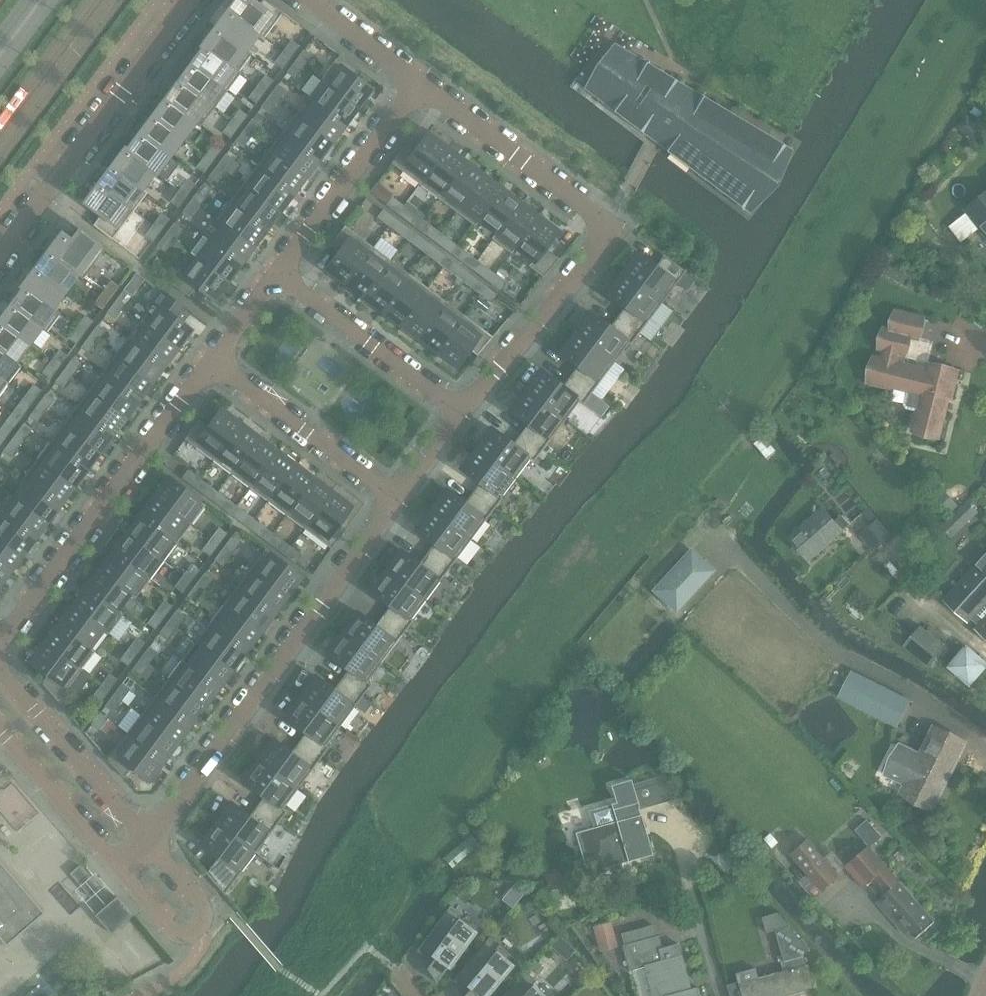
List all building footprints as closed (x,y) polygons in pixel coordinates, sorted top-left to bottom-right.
[(283,12),(266,0),(262,0),(258,5),(252,0),(235,0),(227,10),(259,33),(264,37),(283,12)] [(259,33),(227,10),(214,27),(246,51),(259,33)] [(246,51),(214,27),(201,45),(238,72),(251,54),(246,51)] [(290,57),(298,47),(290,41),(282,51),(290,57)] [(667,112),(682,84),(615,44),(601,67),(585,88),(647,135),(648,135),(667,112)] [(238,72),(201,45),(201,46),(203,47),(190,64),(222,87),(227,91),(240,73),(238,72)] [(283,67),(290,57),(282,51),(275,61),(283,67)] [(303,67),(311,57),(303,51),(295,61),(303,67)] [(370,89),(354,76),(359,69),(340,55),(321,80),(326,83),(358,107),(372,89),(370,88),(370,89)] [(296,77),(303,67),(295,61),(288,71),(296,77)] [(222,87),(190,64),(177,81),(209,105),(222,87)] [(265,92),(272,82),(264,76),(257,86),(265,92)] [(358,107),(326,83),(321,80),(308,97),(312,101),(345,125),(358,107)] [(209,105),(177,81),(164,99),(195,122),(200,126),(214,108),(209,105)] [(695,92),(682,84),(667,112),(648,135),(660,144),(674,117),(695,92)] [(257,102),(265,92),(257,86),(249,96),(257,102)] [(277,102),(285,92),(277,86),(269,96),(277,102)] [(771,181),(790,149),(695,92),(674,117),(660,144),(749,211),(771,181)] [(270,111),(277,102),(269,96),(262,106),(270,111)] [(195,122),(164,99),(151,116),(182,140),(195,122)] [(345,125),(312,101),(299,118),(332,142),(345,125)] [(239,126),(246,117),(246,116),(238,110),(237,112),(233,109),(230,115),(233,117),(231,120),(239,126)] [(332,142),(299,118),(295,115),(282,132),(286,135),(319,160),(332,142)] [(182,140),(151,116),(138,134),(169,157),(182,140)] [(231,136),(239,126),(231,120),(223,130),(231,136)] [(252,136),(259,126),(251,120),(244,130),(252,136)] [(244,146),(252,136),(244,130),(236,140),(244,146)] [(319,160),(286,135),(282,132),(269,149),(273,153),(306,177),(319,160)] [(419,184),(446,147),(427,133),(426,134),(427,135),(414,150),(406,144),(391,163),(419,184)] [(138,134),(126,149),(125,151),(156,175),(169,157),(138,134)] [(212,162),(220,152),(212,146),(204,156),(212,162)] [(437,197),(465,161),(446,147),(419,184),(437,197)] [(156,175),(125,151),(126,149),(124,148),(110,167),(141,191),(154,173),(156,175)] [(306,177),(273,153),(269,149),(256,167),(260,170),(292,194),(306,177)] [(225,171),(233,161),(225,155),(217,165),(225,171)] [(205,171),(212,162),(204,156),(197,166),(205,171)] [(456,211),(483,175),(465,161),(437,197),(456,211)] [(218,181),(225,171),(217,165),(210,175),(218,181)] [(141,191),(110,167),(96,184),(133,212),(146,194),(141,191)] [(292,194),(260,170),(256,167),(243,184),(247,188),(279,212),(292,194)] [(474,225),(502,189),(483,175),(456,211),(474,225)] [(186,196),(194,186),(186,180),(179,190),(186,196)] [(112,239),(133,212),(96,184),(84,202),(101,215),(93,225),(112,239)] [(279,212),(247,188),(243,184),(230,202),(234,205),(266,229),(279,212)] [(493,239),(520,202),(502,189),(474,225),(475,226),(479,220),(496,232),(491,238),(493,239)] [(179,206),(186,196),(179,190),(171,200),(179,206)] [(199,206),(207,196),(199,190),(191,200),(199,206)] [(949,226),(962,243),(981,228),(985,234),(985,194),(967,209),(968,211),(949,226)] [(398,213),(404,205),(394,198),(388,206),(398,213)] [(192,216),(199,206),(191,200),(184,210),(192,216)] [(266,229),(234,205),(230,202),(217,219),(221,223),(253,247),(266,229)] [(511,253),(538,216),(520,202),(493,239),(511,253)] [(408,221),(414,213),(404,205),(398,213),(408,221)] [(388,226),(394,218),(384,210),(378,218),(388,226)] [(161,231),(168,221),(160,215),(153,225),(161,231)] [(544,248),(556,232),(557,232),(558,231),(538,216),(511,253),(512,253),(516,248),(533,260),(528,266),(544,277),(559,259),(544,248)] [(398,233),(404,225),(394,218),(388,226),(398,233)] [(253,247),(221,223),(208,240),(240,264),(253,247)] [(173,240),(181,230),(173,224),(165,234),(173,240)] [(153,241),(161,231),(153,225),(145,235),(153,241)] [(434,240),(440,233),(430,225),(424,233),(434,240)] [(345,283),(372,246),(345,226),(330,245),(339,251),(327,267),(326,267),(325,268),(345,283)] [(82,278),(105,249),(86,235),(78,245),(61,232),(46,251),(77,275),(82,278)] [(444,248),(450,240),(440,233),(434,240),(444,248)] [(166,250),(173,240),(165,234),(158,244),(166,250)] [(425,253),(431,245),(421,238),(415,246),(425,253)] [(240,264),(208,240),(195,257),(227,282),(240,264)] [(435,261),(441,253),(431,245),(425,253),(435,261)] [(363,297),(391,260),(372,246),(345,283),(363,297)] [(77,275),(46,251),(33,269),(65,292),(77,275)] [(471,268),(477,260),(467,252),(461,260),(471,268)] [(662,255),(663,256),(655,266),(644,258),(638,253),(623,273),(662,302),(685,271),(663,254),(662,255)] [(227,282),(195,257),(182,275),(177,272),(169,282),(189,297),(196,286),(213,298),(212,299),(214,300),(227,282)] [(382,311),(409,274),(391,260),(363,297),(382,311)] [(481,275),(487,267),(477,260),(471,268),(481,275)] [(461,280),(467,272),(457,265),(451,273),(461,280)] [(65,292),(33,269),(20,286),(22,288),(58,314),(59,314),(53,309),(65,292)] [(471,288),(477,280),(467,272),(461,280),(471,288)] [(662,302),(623,273),(607,293),(614,298),(625,306),(617,317),(639,333),(662,302)] [(400,324),(428,288),(409,274),(382,311),(400,324)] [(499,289),(505,281),(494,274),(489,281),(499,289)] [(110,298),(118,288),(110,282),(102,292),(110,298)] [(489,301),(495,293),(485,286),(479,294),(489,301)] [(58,314),(22,288),(10,305),(40,328),(45,332),(58,314)] [(419,338),(446,302),(428,288),(400,324),(419,338)] [(103,308),(110,298),(102,292),(95,302),(103,308)] [(123,308),(131,298),(123,292),(115,302),(123,308)] [(190,329),(173,317),(181,306),(163,293),(141,323),(145,326),(176,349),(191,329),(190,328),(190,329)] [(116,318),(123,308),(115,302),(108,312),(116,318)] [(437,352),(465,316),(446,302),(419,338),(437,352)] [(10,305),(0,318),(0,325),(27,345),(40,328),(10,305)] [(952,398),(959,371),(929,364),(928,370),(897,363),(900,353),(905,354),(910,334),(920,337),(925,318),(897,311),(892,330),(886,328),(881,349),(885,350),(883,359),(876,358),(870,382),(890,387),(891,384),(908,389),(905,405),(907,409),(919,412),(914,430),(940,437),(950,397),(952,398)] [(630,344),(639,333),(617,317),(609,327),(597,317),(590,312),(575,332),(614,362),(628,343),(630,344)] [(477,355),(493,337),(465,316),(437,352),(456,366),(457,365),(469,349),(477,355)] [(84,333),(92,323),(84,317),(76,327),(84,333)] [(176,349),(145,326),(141,323),(128,340),(132,343),(163,367),(176,349)] [(0,325),(0,352),(14,362),(27,345),(0,325)] [(97,342),(105,332),(97,326),(89,336),(97,342)] [(77,343),(84,333),(76,327),(69,337),(77,343)] [(614,362),(575,332),(560,353),(566,358),(566,357),(577,365),(570,376),(591,392),(614,362)] [(90,352),(97,342),(89,336),(82,346),(90,352)] [(163,367),(132,343),(128,340),(115,357),(119,361),(150,384),(163,367)] [(58,367),(66,357),(58,351),(50,361),(58,367)] [(0,352),(0,379),(1,380),(14,362),(0,352)] [(150,384),(119,361),(115,357),(102,374),(106,378),(137,401),(150,384)] [(51,377),(58,367),(50,361),(43,371),(51,377)] [(71,377),(79,367),(71,361),(63,371),(71,377)] [(583,404),(591,392),(570,376),(562,386),(547,375),(541,370),(526,390),(565,420),(579,401),(583,404)] [(64,387),(71,377),(63,371),(56,381),(64,387)] [(137,401),(106,378),(102,374),(89,392),(93,395),(125,419),(137,401)] [(33,402),(40,392),(32,386),(25,396),(33,402)] [(565,420),(526,390),(510,411),(517,415),(528,423),(520,434),(542,450),(565,420)] [(125,419),(93,395),(89,392),(76,409),(80,413),(112,436),(125,419)] [(45,411),(53,401),(45,395),(37,405),(45,411)] [(25,412),(33,402),(25,396),(17,406),(25,412)] [(38,421),(45,411),(37,405),(30,415),(38,421)] [(112,436),(80,413),(76,409),(63,426),(68,430),(99,453),(112,436)] [(212,459),(239,423),(220,409),(219,410),(220,410),(208,426),(199,420),(185,439),(212,459)] [(14,427),(6,421),(0,428),(0,432),(6,437),(14,427)] [(230,473),(258,437),(239,423),(212,459),(230,473)] [(99,453),(68,430),(63,426),(50,444),(55,447),(86,470),(99,453)] [(533,462),(542,450),(520,434),(512,444),(498,433),(491,428),(476,448),(515,478),(530,459),(533,462)] [(19,446),(27,436),(19,430),(11,440),(19,446)] [(249,487),(276,450),(258,437),(230,473),(249,487)] [(12,456),(19,446),(11,440),(4,450),(12,456)] [(86,470),(55,447),(50,444),(37,461),(42,464),(73,488),(86,470)] [(515,478),(476,448),(461,468),(467,473),(468,473),(480,482),(472,492),(493,509),(502,497),(501,497),(515,478)] [(267,501),(295,464),(276,450),(249,487),(267,501)] [(73,488),(42,464),(37,461),(24,478),(29,482),(60,505),(73,488)] [(286,514),(313,478),(295,464),(267,501),(286,514)] [(193,486),(199,478),(189,471),(183,478),(193,486)] [(198,499),(170,478),(169,477),(155,496),(185,519),(200,500),(198,499)] [(203,493),(209,485),(199,478),(193,486),(203,493)] [(305,529),(332,492),(313,478),(286,514),(305,529)] [(60,505),(29,482),(16,499),(47,522),(60,505)] [(471,539),(493,509),(472,492),(464,503),(453,495),(453,494),(447,489),(431,510),(471,539)] [(338,523),(349,507),(350,508),(351,506),(332,492),(305,529),(331,549),(345,529),(338,523)] [(185,519),(155,496),(141,514),(172,537),(178,542),(192,523),(185,519)] [(230,513),(236,505),(226,498),(220,506),(230,513)] [(47,522),(16,499),(3,516),(34,540),(47,522)] [(240,521),(246,513),(236,505),(230,513),(240,521)] [(809,560),(846,528),(850,524),(842,515),(835,521),(823,508),(790,537),(809,560)] [(471,539),(431,510),(416,530),(423,535),(434,543),(426,553),(448,570),(471,539)] [(3,516),(0,514),(0,541),(21,557),(34,540),(3,516)] [(172,537),(141,514),(127,532),(158,556),(172,537)] [(872,551),(891,534),(878,519),(859,535),(872,551)] [(266,541),(272,533),(262,525),(256,533),(266,541)] [(218,545),(226,535),(218,529),(210,539),(218,545)] [(164,560),(158,556),(127,532),(113,551),(150,579),(164,560)] [(276,548),(282,540),(272,533),(266,541),(276,548)] [(231,554),(238,544),(230,538),(223,548),(231,554)] [(211,555),(218,545),(210,539),(203,549),(211,555)] [(0,541),(0,568),(8,574),(21,557),(0,541)] [(294,562),(300,554),(290,546),(284,554),(294,562)] [(223,564),(231,554),(223,548),(215,558),(223,564)] [(676,613),(715,571),(690,548),(652,590),(676,613)] [(300,576),(272,555),(272,554),(271,553),(270,554),(265,549),(251,568),(287,595),(301,576),(300,575),(300,576)] [(425,600),(448,570),(426,553),(418,564),(407,555),(408,555),(401,550),(386,570),(419,596),(425,600)] [(150,579),(113,551),(99,569),(130,592),(136,597),(150,579)] [(944,599),(969,622),(974,616),(981,623),(977,629),(985,637),(985,556),(979,564),(977,563),(944,599)] [(191,581),(198,571),(190,565),(183,575),(191,581)] [(287,595),(251,568),(237,586),(273,614),(287,595)] [(130,592),(99,569),(86,588),(116,611),(130,592)] [(425,600),(419,596),(386,570),(371,591),(377,596),(378,595),(390,605),(383,616),(404,632),(413,620),(411,619),(425,600)] [(183,591),(191,581),(183,575),(175,585),(183,591)] [(204,591),(211,581),(203,575),(196,585),(204,591)] [(196,601),(204,591),(196,585),(188,595),(196,601)] [(273,614),(237,586),(223,605),(260,632),(273,614)] [(122,615),(116,611),(86,588),(72,606),(102,629),(108,634),(122,615)] [(163,618),(171,608),(163,602),(155,612),(163,618)] [(260,632),(223,605),(209,623),(246,650),(260,632)] [(102,629),(72,606),(58,625),(89,648),(102,629)] [(176,627),(183,617),(176,611),(168,621),(176,627)] [(156,628),(163,618),(155,612),(148,622),(156,628)] [(381,662),(404,632),(383,616),(375,626),(364,618),(364,617),(357,612),(342,633),(381,662)] [(169,637),(176,627),(168,621),(161,631),(169,637)] [(246,650),(209,623),(195,641),(232,669),(246,650)] [(89,648),(58,625),(44,643),(75,666),(89,648)] [(945,646),(920,627),(905,646),(930,666),(945,646)] [(381,662),(342,633),(327,653),(334,658),(349,669),(341,679),(363,696),(371,684),(367,681),(381,662)] [(136,654),(144,644),(136,638),(128,648),(136,654)] [(232,669),(195,641),(182,660),(218,687),(232,669)] [(58,701),(81,671),(75,666),(44,643),(30,662),(31,663),(32,663),(47,675),(42,683),(58,701)] [(129,664),(136,654),(128,648),(121,658),(129,664)] [(149,664),(156,654),(148,648),(141,658),(149,664)] [(141,674),(149,664),(141,658),(133,668),(141,674)] [(218,687),(182,660),(168,678),(204,706),(218,687)] [(910,701),(855,673),(851,672),(839,697),(898,726),(910,701)] [(109,690),(116,681),(108,675),(101,685),(109,690)] [(340,726),(363,696),(341,679),(333,690),(322,681),(316,676),(301,696),(334,721),(340,726)] [(204,706),(168,678),(154,697),(191,724),(204,706)] [(101,700),(109,690),(101,685),(93,695),(101,700)] [(121,701),(129,691),(121,685),(113,695),(121,701)] [(114,711),(121,701),(113,695),(106,705),(114,711)] [(340,726),(334,721),(301,696),(285,717),(292,722),(292,721),(306,732),(298,742),(320,759),(328,747),(326,745),(340,726)] [(191,724),(154,697),(140,715),(177,742),(191,724)] [(100,729),(107,718),(100,713),(92,723),(100,729)] [(177,742),(140,715),(127,733),(163,761),(177,742)] [(932,809),(965,742),(937,728),(926,750),(903,738),(885,773),(907,784),(902,794),(932,809)] [(163,761),(127,733),(107,759),(123,778),(131,767),(147,779),(148,780),(163,761)] [(297,789),(320,759),(298,742),(290,753),(279,744),(280,744),(273,739),(258,759),(291,784),(297,789)] [(297,789),(291,784),(258,759),(243,780),(249,785),(249,784),(264,795),(256,806),(278,822),(287,811),(283,808),(297,789)] [(644,827),(641,817),(641,814),(640,814),(638,807),(647,804),(647,807),(672,800),(665,775),(632,784),(631,779),(611,785),(616,802),(611,803),(611,805),(590,811),(595,827),(575,832),(587,873),(589,872),(587,867),(613,859),(616,869),(621,867),(622,863),(627,861),(652,854),(646,834),(639,836),(636,829),(644,827)] [(255,853),(278,822),(256,806),(249,816),(238,808),(231,803),(216,823),(255,853)] [(882,836),(868,820),(857,829),(871,845),(882,836)] [(224,894),(255,853),(216,823),(201,843),(207,848),(208,848),(219,856),(206,873),(224,894)] [(452,868),(479,844),(470,834),(444,858),(452,868)] [(841,875),(812,842),(808,837),(789,854),(822,892),(825,890),(841,875)] [(935,922),(899,882),(869,847),(846,867),(864,887),(873,880),(886,895),(877,902),(903,931),(908,927),(917,938),(935,922)] [(736,864),(723,851),(714,860),(726,873),(736,864)] [(0,861),(0,938),(5,945),(44,911),(0,861)] [(93,881),(80,866),(79,865),(69,873),(83,890),(93,881)] [(90,898),(100,889),(93,881),(83,890),(90,898)] [(528,892),(517,905),(528,914),(538,902),(539,901),(533,897),(528,892)] [(111,934),(132,915),(117,896),(95,915),(111,934)] [(460,950),(474,931),(457,918),(461,914),(450,906),(417,950),(431,961),(426,968),(436,982),(448,966),(450,968),(463,952),(460,950)] [(726,985),(729,995),(785,995),(784,992),(811,984),(812,988),(813,988),(807,964),(805,965),(803,955),(808,950),(777,912),(777,913),(761,917),(766,933),(774,930),(785,970),(757,977),(755,968),(735,973),(737,982),(726,985)] [(616,944),(610,922),(594,927),(600,949),(616,944)] [(681,955),(678,943),(661,948),(658,935),(622,945),(629,970),(644,966),(652,995),(699,995),(697,987),(688,989),(686,983),(688,983),(681,955)] [(516,959),(499,944),(498,945),(488,937),(453,980),(467,992),(463,995),(489,995),(499,984),(496,982),(516,959)] [(532,985),(536,980),(526,971),(502,995),(544,995),(532,985)]
